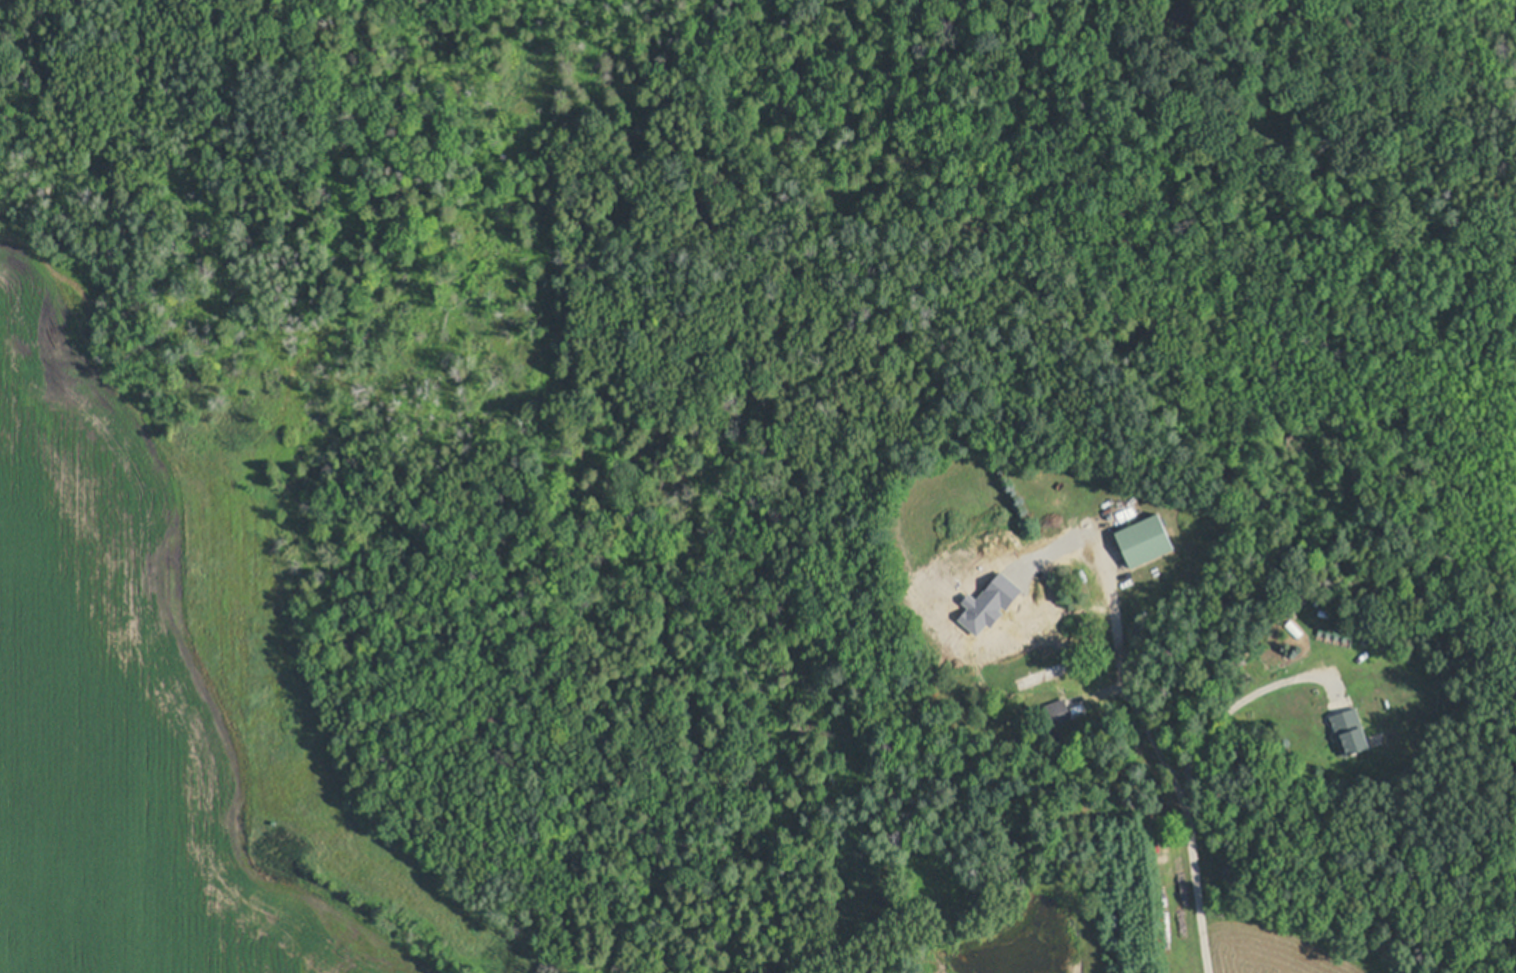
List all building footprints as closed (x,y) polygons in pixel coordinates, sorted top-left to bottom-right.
[(1177,548),(1134,567),(1118,532),(1160,512),(1177,548)] [(1028,592),(1006,573),(982,601),(974,595),(967,604),(973,609),(963,621),(982,637),(992,625),(997,628),(1010,613),(1028,592)] [(1306,601),(1305,603),(1304,602),(1301,604),(1300,603),(1280,621),(1276,616),(1296,597),(1301,595),(1306,601)] [(1332,609),(1331,615),(1320,613),(1321,607),(1332,609)] [(1073,718),(1051,726),(1043,705),(1065,697),(1073,718)] [(1359,708),(1364,725),(1366,724),(1373,746),(1351,753),(1352,755),(1346,756),(1333,717),(1359,708)]
